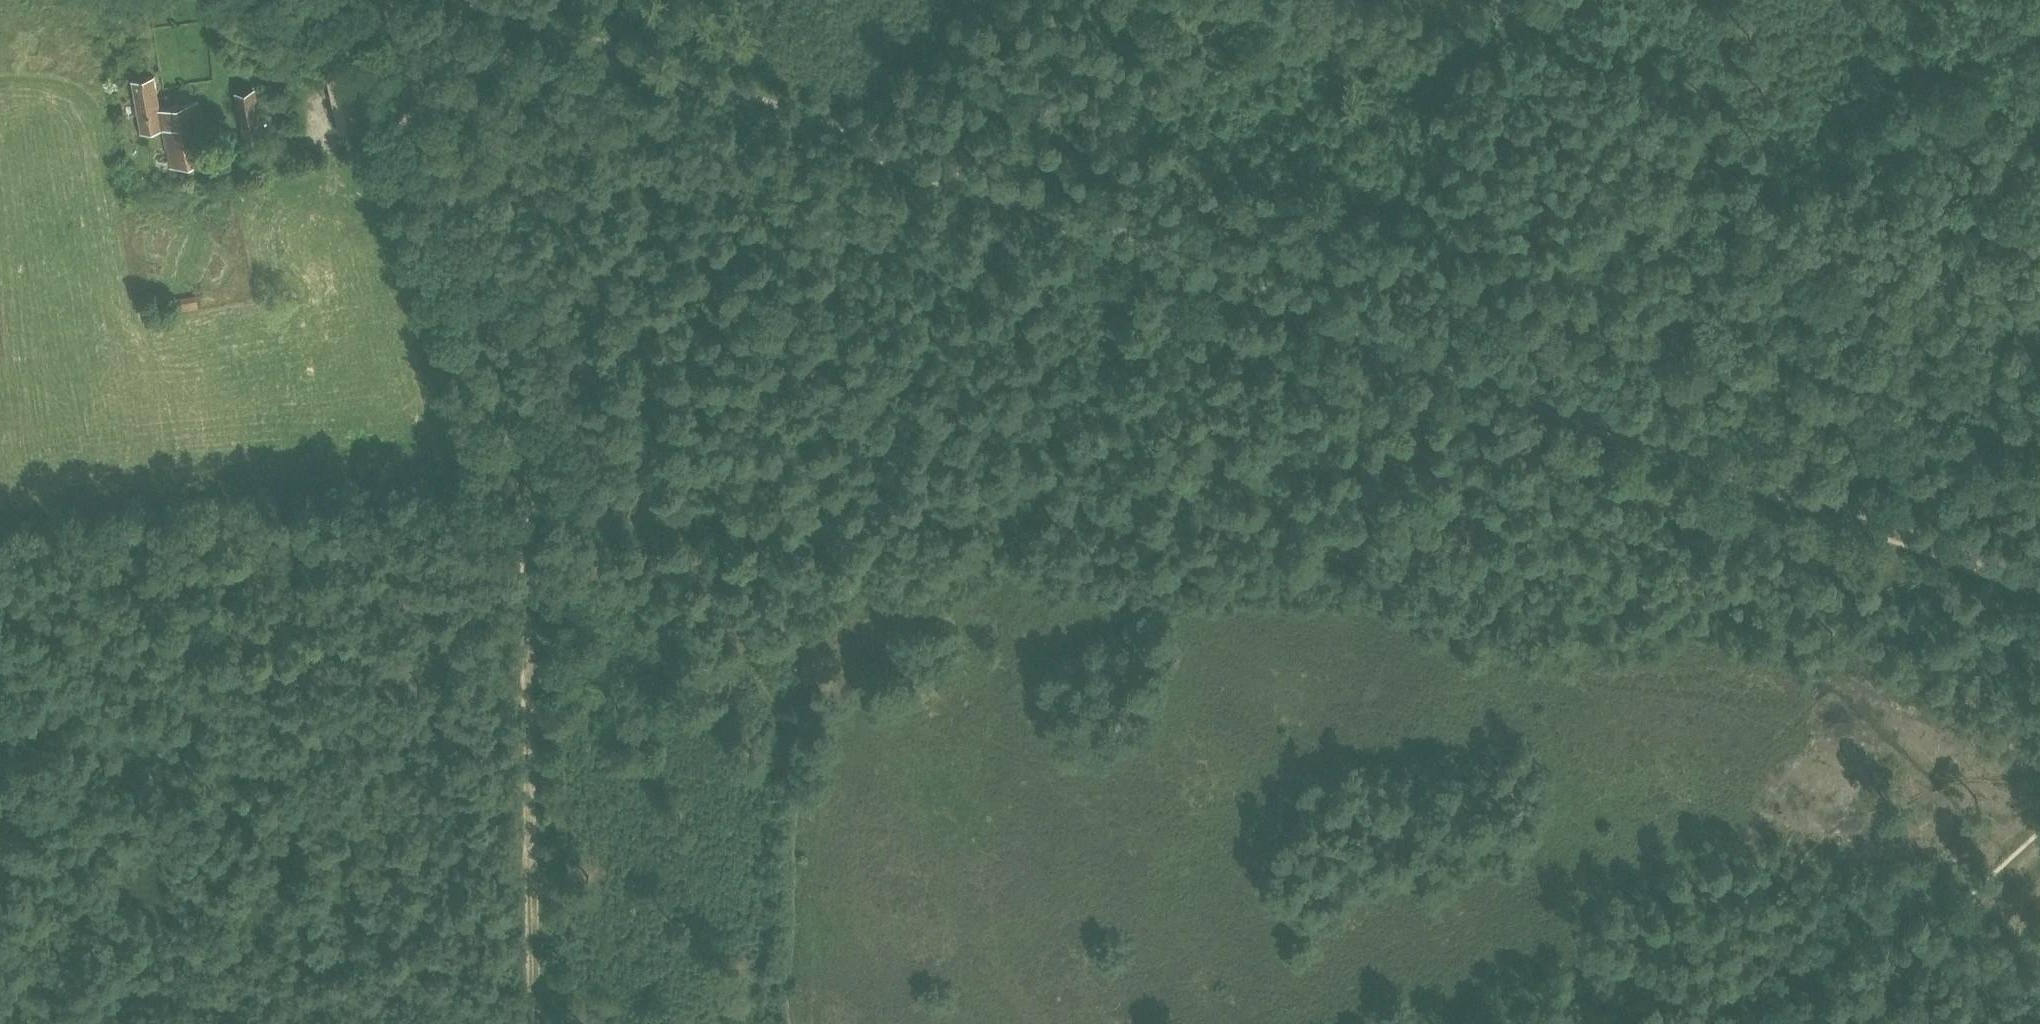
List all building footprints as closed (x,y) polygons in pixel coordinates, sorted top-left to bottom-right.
[(153,170),(171,167),(171,169),(209,162),(199,102),(161,109),(155,76),(134,80),(143,132),(164,128),(168,148),(150,151),(153,170)] [(256,88),(235,92),(244,139),(265,136),(256,88)] [(191,304),(191,315),(210,315),(209,304),(191,304)]
